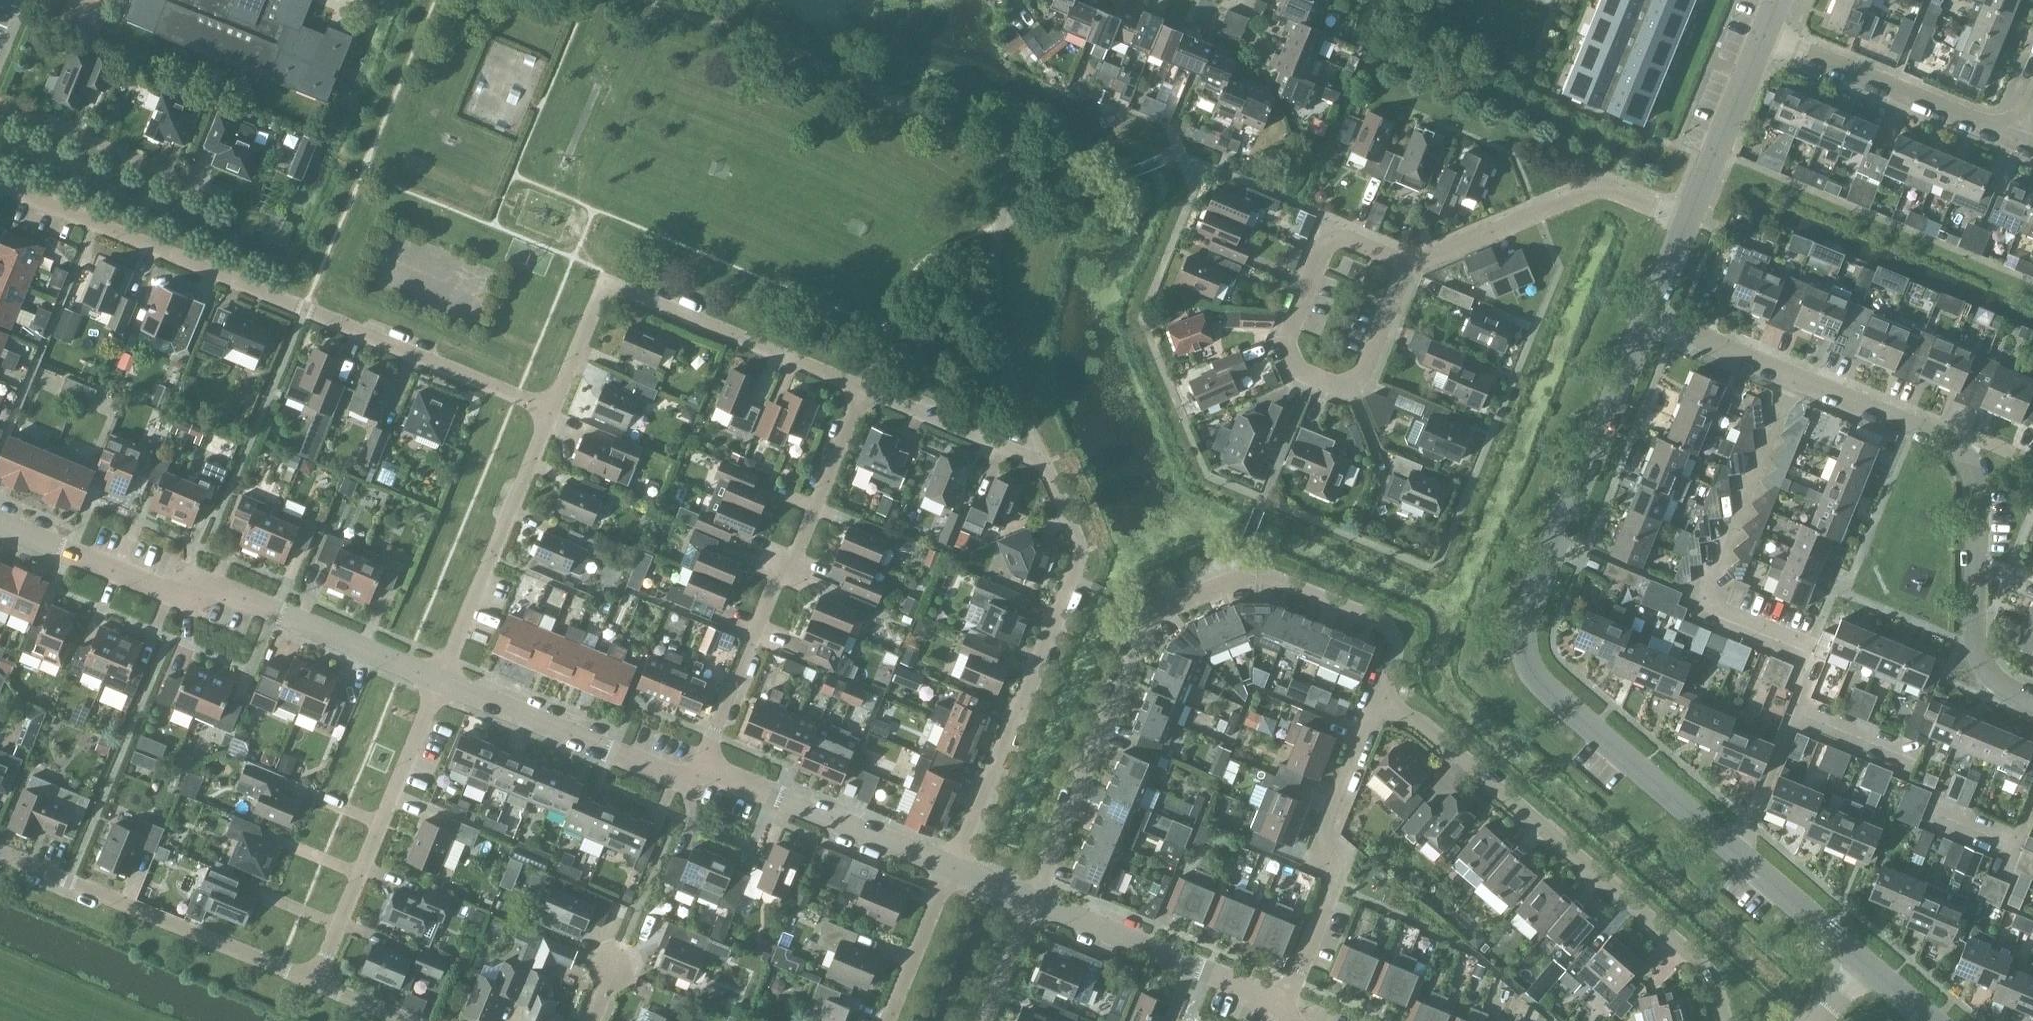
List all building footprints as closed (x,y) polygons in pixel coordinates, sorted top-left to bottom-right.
[(124,17),(155,30),(154,31),(316,96),(328,101),(338,76),(335,75),(338,67),(341,69),(356,31),(344,27),(331,21),(328,29),(303,19),(311,0),(131,0),(124,17)] [(1069,15),(1063,29),(1049,33),(1058,45),(1066,38),(1073,41),(1084,45),(1087,39),(1099,9),(1078,0),(1076,0),(1069,15)] [(1051,8),(1069,15),(1076,0),(1055,0),(1051,8)] [(1259,0),(1258,0),(1254,9),(1264,13),(1267,4),(1259,0)] [(1278,13),(1291,18),(1309,26),(1309,25),(1317,8),(1324,11),(1326,6),(1312,0),(1280,0),(1283,1),(1278,13)] [(1566,93),(1641,124),(1692,0),(1604,0),(1566,93)] [(1838,1),(1868,14),(1873,0),(1839,0),(1838,1)] [(1928,11),(1935,14),(1937,14),(1939,15),(1942,8),(1940,8),(1943,0),(1932,0),(1928,11)] [(1984,6),(2013,18),(2021,0),(1986,0),(1984,5),(1984,6)] [(1873,30),(1863,25),(1868,14),(1838,1),(1828,26),(1868,42),(1873,30)] [(1976,2),(1966,25),(1974,29),(1974,30),(2003,42),(2013,18),(1984,6),(1984,5),(1976,2)] [(1143,15),(1125,8),(1121,18),(1122,18),(1114,39),(1131,46),(1143,15)] [(1099,9),(1087,39),(1097,43),(1093,53),(1104,57),(1108,48),(1110,49),(1114,39),(1122,18),(1121,18),(1099,9)] [(1165,19),(1144,10),(1143,15),(1131,46),(1151,54),(1163,23),(1165,19)] [(1239,14),(1230,10),(1221,32),(1230,36),(1235,25),(1239,14)] [(1239,14),(1235,25),(1245,29),(1249,18),(1239,14)] [(1904,17),(1900,27),(1911,31),(1915,22),(1904,17)] [(1332,42),(1335,36),(1309,25),(1309,26),(1291,18),(1286,31),(1291,33),(1286,44),(1318,57),(1325,39),(1332,42)] [(1041,23),(1032,30),(1049,52),(1058,45),(1049,33),(1041,23)] [(1163,23),(1151,54),(1164,59),(1158,74),(1166,78),(1173,63),(1185,32),(1176,29),(1163,23)] [(1934,28),(1930,26),(1923,23),(1919,33),(1930,37),(1934,28)] [(1235,25),(1230,36),(1240,40),(1245,29),(1235,25)] [(1966,25),(1957,49),(1965,52),(1964,53),(1994,66),(2003,42),(1974,30),(1974,29),(1966,25)] [(1900,27),(1890,50),(1901,54),(1911,31),(1900,27)] [(1187,28),(1185,32),(1173,63),(1196,73),(1202,75),(1215,44),(1209,42),(1203,39),(1205,35),(1187,28)] [(33,29),(29,39),(45,45),(49,35),(33,29)] [(1040,59),(1049,52),(1032,30),(1023,37),(1023,38),(1026,40),(1040,59)] [(1010,32),(1003,37),(1008,43),(1015,38),(1010,32)] [(1919,33),(1909,58),(1920,62),(1930,37),(1919,33)] [(1008,43),(1005,46),(1010,53),(1016,48),(1026,40),(1023,38),(1023,37),(1020,34),(1015,38),(1008,43)] [(1225,55),(1227,49),(1215,44),(1202,75),(1196,90),(1201,91),(1200,92),(1220,100),(1229,79),(1237,60),(1225,55)] [(1318,57),(1286,44),(1281,56),(1276,54),(1272,65),(1283,69),(1316,83),(1316,82),(1318,78),(1311,75),(1318,57)] [(1994,66),(1964,53),(1965,52),(1957,49),(1952,59),(1960,63),(1954,77),(1984,89),(1994,66)] [(95,56),(92,63),(72,55),(54,97),(82,109),(92,85),(106,90),(117,65),(95,56)] [(133,68),(120,70),(122,84),(136,82),(133,68)] [(1278,96),(1310,109),(1317,90),(1324,93),(1322,98),(1337,103),(1338,99),(1341,92),(1327,87),(1316,82),(1316,83),(1283,69),(1278,80),(1283,82),(1282,86),(1278,96)] [(1092,80),(1108,87),(1112,77),(1097,70),(1092,80)] [(1108,87),(1122,93),(1126,82),(1112,77),(1108,87)] [(1242,78),(1240,83),(1229,79),(1220,100),(1215,110),(1213,117),(1214,117),(1213,119),(1230,126),(1222,134),(1231,138),(1236,128),(1254,83),(1242,78)] [(1137,87),(1126,82),(1122,93),(1120,98),(1131,103),(1137,87)] [(1266,87),(1254,83),(1236,128),(1241,130),(1244,122),(1263,130),(1276,98),(1264,93),(1266,87)] [(1779,89),(1769,114),(1776,117),(1772,127),(1783,131),(1795,136),(1811,100),(1787,90),(1787,92),(1779,89)] [(182,144),(197,108),(163,95),(147,135),(162,142),(163,138),(171,142),(172,140),(182,144)] [(1140,111),(1151,115),(1157,100),(1146,96),(1140,111)] [(1167,105),(1157,100),(1151,115),(1161,120),(1167,105)] [(1820,137),(1821,137),(1833,109),(1811,100),(1795,136),(1817,146),(1820,137)] [(1833,109),(1821,137),(1817,146),(1829,151),(1826,160),(1836,164),(1839,155),(1854,118),(1833,109)] [(1384,178),(1387,172),(1394,153),(1384,148),(1394,122),(1368,111),(1353,150),(1369,157),(1363,170),(1384,178)] [(209,138),(223,144),(215,164),(251,178),(264,147),(254,143),(258,134),(257,129),(255,127),(220,112),(209,138)] [(1314,117),(1310,132),(1314,133),(1324,136),(1329,124),(1314,117)] [(1342,126),(1353,131),(1357,122),(1346,117),(1342,126)] [(1854,118),(1839,155),(1850,159),(1853,151),(1864,155),(1866,156),(1868,152),(1878,128),(1854,118)] [(1194,123),(1184,119),(1180,128),(1190,132),(1194,123)] [(1387,172),(1384,178),(1393,182),(1397,180),(1397,179),(1404,182),(1406,183),(1420,189),(1423,189),(1426,181),(1427,181),(1443,142),(1415,131),(1405,157),(1394,153),(1387,172)] [(1231,138),(1222,134),(1220,138),(1218,144),(1227,147),(1231,138)] [(1868,182),(1859,205),(1870,209),(1885,174),(1907,183),(1911,174),(1923,146),(1900,136),(1889,161),(1879,157),(1868,182)] [(304,137),(293,165),(305,171),(317,142),(304,137)] [(1227,147),(1237,152),(1241,142),(1231,138),(1227,147)] [(1757,163),(1780,173),(1785,161),(1785,160),(1789,151),(1775,146),(1771,155),(1762,151),(1757,163)] [(1911,174),(1907,183),(1918,188),(1922,178),(1933,183),(1945,155),(1923,146),(1911,174)] [(1428,209),(1451,218),(1462,193),(1479,200),(1494,163),(1466,152),(1457,172),(1446,167),(1439,183),(1428,209)] [(1955,193),(1967,164),(1945,155),(1933,183),(1944,188),(1941,197),(1952,202),(1955,193)] [(1955,193),(1952,202),(1984,215),(1997,186),(1986,182),(1990,174),(1967,164),(1955,193)] [(1807,168),(1798,165),(1792,178),(1802,182),(1807,168)] [(1817,172),(1807,168),(1802,182),(1811,185),(1817,172)] [(1856,177),(1846,200),(1859,205),(1868,182),(1856,177)] [(2019,232),(2032,197),(2032,190),(2013,182),(2006,199),(2000,197),(1991,220),(2019,232)] [(1243,197),(1218,187),(1208,210),(1245,225),(1251,208),(1267,208),(1276,211),(1281,201),(1271,197),(1247,187),(1243,197)] [(379,192),(371,189),(367,198),(375,201),(379,192)] [(1325,200),(1326,197),(1325,193),(1321,191),(1318,192),(1316,196),(1317,200),(1321,202),(1325,200)] [(2032,225),(2032,197),(2019,232),(2028,236),(2032,225)] [(1376,201),(1366,224),(1365,226),(1377,231),(1387,206),(1376,201)] [(1208,210),(1199,232),(1214,238),(1210,249),(1220,253),(1244,263),(1248,253),(1246,250),(1255,229),(1245,225),(1208,210)] [(1905,224),(1914,227),(1920,214),(1910,211),(1905,224)] [(1914,227),(1924,231),(1927,224),(1929,218),(1920,214),(1914,227)] [(1923,232),(1941,239),(1944,231),(1928,224),(1927,224),(1924,231),(1923,232)] [(1991,232),(1980,227),(1970,250),(1982,255),(1991,232)] [(1773,228),(1768,240),(1777,244),(1782,232),(1773,228)] [(0,247),(0,253),(37,268),(45,248),(6,231),(0,247)] [(1815,242),(1794,233),(1788,248),(1809,257),(1815,242)] [(2032,262),(2032,248),(2016,240),(2011,251),(2032,262)] [(1730,303),(1749,311),(1765,271),(1771,258),(1738,245),(1719,293),(1732,298),(1730,303)] [(1466,262),(1476,286),(1490,280),(1497,296),(1534,281),(1522,253),(1497,263),(1492,251),(1466,262)] [(28,288),(37,268),(0,253),(0,276),(28,288)] [(1221,280),(1233,285),(1242,265),(1217,255),(1212,266),(1189,256),(1179,281),(1214,296),(1221,280)] [(2031,263),(2020,258),(2015,269),(2026,274),(2031,263)] [(85,301),(115,314),(110,326),(125,332),(137,302),(123,297),(133,274),(102,261),(85,301)] [(1872,281),(1884,286),(1891,271),(1878,266),(1872,281)] [(53,275),(65,281),(69,272),(57,267),(53,275)] [(1765,271),(1749,311),(1767,318),(1765,323),(1779,328),(1799,280),(1767,267),(1765,271)] [(1863,268),(1861,273),(1872,278),(1874,273),(1863,268)] [(53,275),(50,284),(62,289),(65,281),(53,275)] [(20,308),(28,288),(0,276),(0,299),(20,308)] [(1814,333),(1831,293),(1799,280),(1779,328),(1791,333),(1795,325),(1814,333)] [(1831,293),(1814,333),(1831,340),(1828,348),(1842,354),(1863,306),(1849,301),(1852,293),(1834,286),(1831,293)] [(159,290),(142,329),(172,342),(177,353),(188,348),(207,304),(165,287),(159,290)] [(1943,309),(1949,295),(1942,292),(1936,306),(1943,309)] [(1465,294),(1461,304),(1470,308),(1474,297),(1465,294)] [(20,308),(0,299),(0,324),(12,328),(20,308)] [(1856,355),(1875,363),(1892,323),(1873,315),(1875,311),(1863,306),(1842,354),(1854,359),(1856,355)] [(52,312),(40,307),(36,315),(49,321),(52,312)] [(1474,308),(1464,334),(1501,349),(1512,324),(1474,308)] [(57,337),(73,343),(84,316),(68,309),(57,337)] [(1241,326),(1272,328),(1278,312),(1241,310),(1241,326)] [(213,324),(203,348),(224,356),(228,345),(260,358),(271,330),(232,314),(226,329),(213,324)] [(1180,353),(1212,341),(1202,314),(1170,325),(1180,353)] [(36,315),(33,324),(46,329),(49,321),(36,315)] [(1994,316),(1989,328),(1998,332),(2003,320),(1994,316)] [(1892,323),(1875,363),(1893,370),(1891,374),(1905,380),(1926,332),(1910,326),(1909,330),(1892,323)] [(2030,340),(2032,332),(2032,330),(2022,326),(2019,335),(2030,340)] [(654,375),(657,366),(658,367),(668,342),(631,327),(621,351),(647,362),(643,371),(638,368),(633,379),(655,388),(660,377),(654,375)] [(9,334),(0,330),(0,355),(0,356),(9,334)] [(1409,347),(1427,355),(1426,358),(1452,369),(1443,389),(1461,396),(1459,401),(1480,409),(1493,375),(1462,363),(1466,352),(1415,331),(1409,347)] [(1921,376),(1940,384),(1957,345),(1926,332),(1905,380),(1918,385),(1921,376)] [(141,366),(147,345),(130,340),(123,360),(141,366)] [(1968,406),(1988,358),(1957,345),(1940,384),(1958,391),(1954,400),(1968,406)] [(346,387),(333,382),(342,359),(338,358),(337,355),(329,352),(326,353),(316,349),(306,372),(299,369),(288,396),(308,404),(320,409),(334,415),(346,387)] [(19,363),(22,355),(9,350),(6,358),(19,363)] [(1216,370),(1190,381),(1202,409),(1239,393),(1232,379),(1249,372),(1240,351),(1212,361),(1216,370)] [(15,371),(19,363),(6,358),(3,366),(15,371)] [(1983,407),(2001,415),(2018,376),(1999,368),(2001,363),(1988,358),(1968,406),(1981,411),(1983,407)] [(367,369),(351,408),(381,420),(386,407),(384,406),(395,381),(367,369)] [(729,425),(751,434),(761,409),(749,404),(759,380),(733,369),(718,406),(734,412),(729,425)] [(1274,371),(1264,376),(1269,387),(1279,383),(1274,371)] [(1685,385),(1681,394),(1717,409),(1728,413),(1732,403),(1721,399),(1727,385),(1694,371),(1688,386),(1685,385)] [(2001,415),(2020,422),(2022,418),(2032,422),(2032,382),(2018,376),(2001,415)] [(83,384),(68,377),(60,397),(75,403),(83,384)] [(639,398),(653,403),(659,390),(636,381),(630,394),(607,384),(594,415),(627,428),(639,398)] [(194,382),(185,383),(186,394),(195,393),(194,382)] [(75,403),(90,409),(98,390),(83,384),(75,403)] [(159,388),(151,406),(164,411),(172,394),(159,388)] [(406,429),(443,444),(458,407),(421,392),(406,429)] [(787,392),(778,415),(765,410),(755,433),(769,439),(785,446),(791,432),(805,437),(818,405),(787,392)] [(691,395),(689,400),(700,405),(704,394),(700,393),(691,395)] [(1396,401),(1375,393),(1365,397),(1379,427),(1388,422),(1396,401)] [(1681,403),(1675,418),(1707,432),(1717,409),(1681,394),(1678,402),(1681,403)] [(1746,407),(1741,419),(1746,420),(1752,423),(1753,429),(1765,428),(1761,399),(1756,396),(1750,409),(1746,407)] [(1420,444),(1424,446),(1423,449),(1424,454),(1438,459),(1443,458),(1444,454),(1459,460),(1471,431),(1446,421),(1450,412),(1427,402),(1423,412),(1431,415),(1420,444)] [(1245,417),(1244,417),(1241,416),(1232,438),(1235,439),(1226,461),(1255,473),(1268,443),(1277,447),(1292,410),(1273,403),(1269,414),(1255,408),(1247,412),(1245,417)] [(686,406),(684,411),(686,418),(692,420),(696,411),(686,406)] [(194,424),(176,417),(170,432),(178,435),(180,430),(190,434),(194,424)] [(1781,434),(1788,444),(1794,439),(1799,442),(1809,419),(1803,417),(1781,434)] [(1665,430),(1662,438),(1665,440),(1665,441),(1690,452),(1698,455),(1707,432),(1675,418),(1670,432),(1665,430)] [(1741,431),(1736,443),(1742,446),(1743,452),(1755,451),(1753,429),(1752,423),(1746,420),(1741,419),(1737,429),(1741,431)] [(376,427),(364,457),(378,463),(390,433),(376,427)] [(857,468),(901,487),(908,470),(902,467),(908,453),(896,448),(900,439),(893,435),(874,427),(857,468)] [(1335,499),(1350,460),(1330,453),(1335,440),(1302,427),(1288,462),(1301,467),(1304,464),(1315,468),(1307,488),(1335,499)] [(316,460),(327,434),(313,428),(302,454),(316,460)] [(97,470),(108,475),(103,488),(124,497),(134,474),(142,478),(153,450),(112,433),(101,459),(97,470)] [(1848,435),(1838,458),(1874,473),(1877,464),(1874,462),(1880,447),(1848,435)] [(39,490),(54,453),(11,436),(0,462),(0,474),(6,477),(4,482),(15,486),(27,491),(29,486),(39,490)] [(637,463),(643,447),(618,436),(613,448),(585,436),(574,463),(617,480),(628,485),(637,463)] [(1655,446),(1649,461),(1681,475),(1690,452),(1665,441),(1665,440),(1658,437),(1655,436),(1651,445),(1655,446)] [(1784,463),(1790,465),(1799,442),(1794,439),(1788,444),(1771,458),(1778,467),(1784,463)] [(1725,440),(1720,453),(1729,457),(1734,444),(1725,440)] [(1355,445),(1353,446),(1356,453),(1364,450),(1361,442),(1355,445)] [(1736,443),(1727,466),(1728,476),(1745,474),(1743,452),(1742,446),(1736,443)] [(97,471),(75,462),(54,453),(39,490),(48,494),(46,499),(69,509),(71,504),(81,508),(97,471)] [(151,508),(172,516),(187,480),(167,471),(173,458),(160,453),(150,479),(161,484),(151,508)] [(734,453),(731,462),(743,467),(746,458),(734,453)] [(295,454),(289,467),(290,467),(297,470),(302,457),(295,454)] [(1398,454),(1391,471),(1394,473),(1384,497),(1400,503),(1401,499),(1437,514),(1448,486),(1419,474),(1423,465),(1398,454)] [(961,493),(960,492),(970,467),(942,456),(926,495),(956,507),(961,493)] [(388,458),(385,468),(401,473),(404,463),(388,458)] [(1838,458),(1829,481),(1861,494),(1866,480),(1870,481),(1874,473),(1838,458)] [(203,501),(214,506),(224,480),(229,468),(207,459),(201,475),(199,479),(189,475),(187,480),(172,516),(193,525),(203,501)] [(306,460),(302,471),(307,473),(313,470),(316,464),(306,460)] [(713,495),(761,515),(770,492),(756,486),(760,476),(748,471),(723,461),(716,478),(720,480),(713,495)] [(1639,474),(1635,483),(1672,498),(1681,475),(1649,461),(1643,475),(1639,474)] [(1792,480),(1785,478),(1790,465),(1784,463),(1778,467),(1762,480),(1769,490),(1774,486),(1781,488),(1788,491),(1791,483),(1792,480)] [(1717,490),(1719,497),(1731,495),(1728,476),(1727,466),(1722,464),(1712,488),(1717,490)] [(1000,480),(997,478),(986,504),(974,500),(964,525),(981,533),(988,518),(1005,525),(1021,488),(1011,485),(1012,482),(1011,481),(1002,477),(1001,477),(1000,480)] [(346,479),(341,491),(353,497),(359,484),(346,479)] [(1805,499),(1819,504),(1855,519),(1858,510),(1855,509),(1861,494),(1829,481),(1824,493),(1810,487),(1808,490),(1805,499)] [(603,501),(610,504),(615,492),(592,482),(587,494),(565,484),(555,509),(593,525),(603,501)] [(1636,492),(1630,507),(1662,521),(1672,498),(1635,483),(1632,491),(1636,492)] [(1791,483),(1788,491),(1805,499),(1808,490),(1791,483)] [(1765,509),(1771,511),(1781,488),(1774,486),(1769,490),(1752,504),(1759,513),(1765,509)] [(1717,490),(1712,488),(1703,511),(1708,513),(1709,519),(1721,518),(1719,497),(1717,490)] [(260,501),(244,494),(234,520),(230,528),(245,534),(241,545),(263,554),(278,517),(267,513),(269,508),(268,504),(260,501)] [(700,516),(696,527),(721,537),(730,541),(734,530),(751,537),(761,515),(713,495),(704,518),(700,516)] [(889,497),(882,514),(893,518),(900,501),(889,497)] [(1852,527),(1855,519),(1819,504),(1810,527),(1810,528),(1837,539),(1841,541),(1847,525),(1852,527)] [(1620,520),(1617,529),(1653,544),(1662,521),(1630,507),(1624,522),(1620,520)] [(1756,532),(1762,534),(1771,511),(1765,509),(1759,513),(1743,527),(1750,536),(1756,532)] [(293,545),(307,551),(318,525),(302,518),(281,510),(278,517),(263,554),(285,563),(293,545)] [(1708,513),(1703,511),(1693,534),(1699,537),(1700,543),(1712,541),(1709,519),(1708,513)] [(940,539),(955,546),(966,518),(951,512),(940,539)] [(694,513),(689,524),(696,527),(700,516),(694,513)] [(1370,519),(1360,523),(1364,533),(1374,528),(1370,519)] [(1802,524),(1793,547),(1825,560),(1831,546),(1834,547),(1837,539),(1810,528),(1810,527),(1802,524)] [(851,526),(841,548),(878,563),(885,547),(912,552),(916,540),(881,526),(876,536),(851,526)] [(597,540),(571,529),(566,540),(546,532),(535,557),(581,577),(597,540)] [(1051,570),(1056,557),(1047,536),(1034,542),(1029,529),(1000,541),(1012,571),(1042,583),(1046,572),(1051,570)] [(1643,567),(1653,544),(1617,529),(1613,538),(1617,539),(1611,554),(1643,567)] [(715,552),(720,540),(695,530),(690,541),(681,564),(695,570),(732,585),(741,563),(715,552)] [(1746,555),(1753,558),(1762,534),(1756,532),(1750,536),(1734,549),(1741,559),(1746,555)] [(330,534),(319,560),(334,566),(326,585),(348,594),(363,557),(367,549),(367,548),(346,539),(346,541),(330,534)] [(1699,537),(1693,534),(1687,548),(1683,557),(1689,559),(1690,566),(1702,564),(1700,543),(1699,537)] [(1677,544),(1673,552),(1683,557),(1687,548),(1677,544)] [(1775,556),(1771,566),(1819,586),(1823,577),(1819,576),(1825,560),(1793,547),(1787,561),(1775,556)] [(871,580),(878,563),(841,548),(832,571),(858,581),(853,592),(879,602),(883,591),(871,580)] [(363,557),(348,594),(370,603),(378,584),(393,590),(404,565),(367,549),(363,557)] [(1753,558),(1746,555),(1741,559),(1728,570),(1735,578),(1737,579),(1743,582),(1753,558)] [(1689,559),(1683,557),(1673,580),(1680,583),(1692,582),(1690,566),(1689,559)] [(1604,574),(1625,583),(1630,570),(1609,562),(1604,574)] [(12,613),(29,571),(17,566),(16,569),(7,566),(0,582),(0,608),(12,613)] [(1771,566),(1767,575),(1779,580),(1773,595),(1806,608),(1812,593),(1816,594),(1819,586),(1771,566)] [(688,587),(671,587),(667,598),(692,608),(696,597),(716,605),(722,608),(732,585),(695,570),(688,587)] [(1630,570),(1625,583),(1635,587),(1640,575),(1630,570)] [(41,576),(29,571),(12,613),(34,622),(50,583),(40,579),(41,576)] [(1029,618),(1022,616),(1029,598),(981,578),(970,603),(985,609),(978,627),(1019,644),(1029,618)] [(1737,579),(1735,583),(1749,589),(1750,585),(1743,582),(1737,579)] [(539,580),(535,591),(544,595),(548,584),(539,580)] [(1641,603),(1652,607),(1657,595),(1678,604),(1683,593),(1651,580),(1641,603)] [(822,596),(812,619),(849,634),(856,617),(873,617),(877,605),(852,595),(847,607),(822,596)] [(1657,595),(1652,607),(1684,620),(1689,608),(1678,604),(1657,595)] [(580,598),(576,608),(585,612),(589,602),(580,598)] [(1248,636),(1255,634),(1255,602),(1242,602),(1235,605),(1215,613),(1229,648),(1249,640),(1248,636)] [(1280,648),(1294,613),(1269,603),(1255,602),(1255,634),(1261,636),(1258,643),(1279,652),(1280,648)] [(1626,637),(1628,638),(1632,628),(1621,624),(1627,608),(1616,604),(1610,619),(1596,654),(1616,662),(1626,637)] [(32,625),(21,651),(64,668),(73,646),(64,642),(75,614),(53,605),(43,629),(32,625)] [(494,651),(516,660),(536,611),(528,608),(523,620),(509,614),(494,651)] [(2024,622),(2032,626),(2032,608),(2031,614),(2028,613),(2024,622)] [(536,611),(516,660),(537,669),(552,632),(539,627),(545,614),(536,611)] [(1575,645),(1596,654),(1610,619),(1589,611),(1575,645)] [(1189,624),(1179,634),(1201,656),(1207,653),(1209,657),(1229,648),(1215,613),(1189,624)] [(1294,613),(1280,648),(1301,656),(1315,621),(1294,613)] [(545,614),(539,627),(552,632),(557,619),(545,614)] [(537,669),(558,678),(578,628),(582,621),(574,617),(565,638),(552,632),(537,669)] [(849,634),(812,619),(804,639),(810,642),(803,658),(823,666),(848,677),(854,662),(842,650),(849,634)] [(1830,651),(1853,661),(1867,625),(1859,622),(1857,625),(1842,619),(1835,635),(1824,631),(1814,655),(1826,660),(1830,651)] [(1315,621),(1301,656),(1321,664),(1322,662),(1335,630),(1315,621)] [(2024,622),(2020,631),(2023,632),(2018,646),(2032,652),(2032,626),(2024,622)] [(1858,672),(1862,664),(1875,670),(1888,638),(1875,632),(1876,629),(1867,625),(1853,661),(1850,668),(1858,672)] [(81,645),(70,671),(82,676),(84,671),(104,680),(123,634),(102,626),(92,650),(81,645)] [(701,650),(712,655),(722,631),(710,626),(701,650)] [(1702,654),(1712,632),(1700,627),(1690,649),(1702,654)] [(587,632),(578,628),(558,678),(579,687),(594,650),(582,644),(587,632)] [(1641,632),(1632,628),(1628,638),(1626,637),(1616,662),(1612,671),(1633,680),(1647,646),(1637,642),(1641,632)] [(8,647),(13,635),(0,629),(0,644),(8,647)] [(1342,670),(1355,638),(1335,630),(1322,662),(1342,670)] [(122,692),(134,697),(145,672),(134,667),(144,643),(123,634),(104,680),(102,684),(122,692)] [(970,656),(961,678),(998,694),(1009,666),(989,657),(994,645),(968,634),(960,652),(970,656)] [(1169,644),(1159,670),(1193,684),(1202,663),(1198,661),(1201,656),(1179,634),(1169,644)] [(1633,680),(1655,688),(1669,655),(1668,654),(1673,644),(1652,635),(1647,646),(1633,680)] [(1342,670),(1341,672),(1341,673),(1361,681),(1375,646),(1355,638),(1342,670)] [(1875,670),(1898,679),(1913,644),(1905,640),(1903,644),(1888,638),(1875,670)] [(1719,662),(1731,667),(1741,644),(1728,639),(1719,662)] [(1668,654),(1669,655),(1655,688),(1676,697),(1677,695),(1684,698),(1687,690),(1680,687),(1690,663),(1679,659),(1685,645),(1674,640),(1673,644),(1668,654)] [(579,687),(600,695),(621,646),(613,642),(607,655),(594,650),(579,687)] [(1741,644),(1731,667),(1742,671),(1752,649),(1741,644)] [(1922,648),(1913,644),(1898,679),(1899,680),(1894,690),(1901,693),(1905,682),(1922,690),(1923,688),(1930,692),(1942,662),(1935,659),(1936,657),(1921,651),(1922,648)] [(629,649),(621,646),(600,695),(622,704),(637,667),(624,662),(629,649)] [(638,687),(659,696),(676,653),(668,650),(663,661),(651,656),(638,687)] [(659,696),(679,704),(692,672),(680,667),(684,656),(676,653),(659,696)] [(908,653),(903,663),(913,667),(915,662),(913,655),(908,653)] [(1761,679),(1772,684),(1782,661),(1771,656),(1761,679)] [(783,670),(802,678),(806,666),(788,658),(783,670)] [(299,712),(302,705),(317,668),(295,659),(291,670),(269,661),(251,703),(274,713),(277,705),(298,714),(299,712)] [(697,661),(692,672),(700,676),(705,664),(697,661)] [(1794,666),(1782,661),(1772,684),(1785,689),(1794,666)] [(169,676),(158,702),(174,708),(195,717),(214,672),(192,663),(184,682),(169,676)] [(490,666),(486,676),(505,682),(508,673),(490,666)] [(339,677),(317,668),(302,705),(299,712),(336,728),(346,702),(331,696),(339,677)] [(899,669),(894,682),(904,686),(910,673),(899,669)] [(1159,670),(1151,689),(1185,704),(1193,684),(1159,670)] [(232,732),(243,706),(228,700),(236,681),(214,672),(195,717),(216,726),(232,732)] [(712,681),(700,676),(692,672),(679,704),(700,712),(712,681)] [(824,687),(833,691),(838,679),(829,675),(824,687)] [(1242,678),(1231,683),(1244,698),(1248,691),(1242,678)] [(848,683),(843,695),(862,702),(867,690),(848,683)] [(1331,697),(1332,692),(1312,684),(1311,685),(1307,696),(1305,703),(1314,707),(1317,699),(1328,704),(1331,697)] [(1275,691),(1285,695),(1287,688),(1277,685),(1275,691)] [(1845,712),(1856,716),(1866,692),(1855,687),(1845,712)] [(1298,692),(1287,688),(1285,695),(1295,699),(1298,692)] [(758,698),(745,731),(766,739),(779,707),(785,693),(774,689),(768,702),(758,698)] [(1151,689),(1142,709),(1177,724),(1185,704),(1151,689)] [(932,719),(947,725),(979,738),(989,716),(984,714),(989,702),(962,690),(956,703),(953,710),(938,704),(932,719)] [(1678,734),(1700,743),(1714,708),(1692,700),(1695,693),(1687,690),(1684,698),(1685,699),(1683,704),(1689,707),(1678,734)] [(1298,692),(1295,699),(1304,702),(1306,695),(1298,692)] [(1878,696),(1866,692),(1856,716),(1868,721),(1878,696)] [(1915,740),(1932,700),(1920,695),(1903,736),(1915,740)] [(1318,700),(1315,706),(1345,718),(1349,707),(1338,703),(1339,699),(1331,696),(1328,704),(1318,700)] [(1953,746),(1952,746),(1967,710),(1945,701),(1943,704),(1932,700),(1915,740),(1926,745),(1930,737),(1942,742),(1938,751),(1949,755),(1953,746)] [(30,750),(47,711),(27,703),(20,719),(26,721),(16,744),(30,750)] [(766,739),(786,747),(799,715),(779,707),(766,739)] [(1249,708),(1244,722),(1257,727),(1262,713),(1249,708)] [(1285,741),(1295,746),(1326,758),(1335,737),(1322,732),(1327,720),(1298,708),(1285,741)] [(1735,717),(1734,717),(1714,708),(1700,743),(1720,751),(1721,751),(1730,726),(1732,726),(1735,717)] [(1141,733),(1136,745),(1160,754),(1164,743),(1168,744),(1177,724),(1142,709),(1134,730),(1141,733)] [(1977,714),(1967,710),(1952,746),(1953,746),(1975,756),(1988,723),(1975,718),(1977,714)] [(1716,761),(1737,769),(1751,734),(1742,730),(1747,715),(1737,711),(1734,717),(1735,717),(1732,726),(1730,726),(1721,751),(1720,751),(1716,761)] [(1233,712),(1229,722),(1237,725),(1241,715),(1233,712)] [(820,723),(799,715),(786,747),(805,755),(815,734),(820,723)] [(877,720),(872,733),(886,738),(891,726),(877,720)] [(1237,725),(1229,722),(1225,732),(1232,735),(1237,725)] [(801,766),(821,775),(840,729),(831,725),(831,728),(820,723),(815,734),(805,755),(801,766)] [(1975,756),(1998,765),(2013,729),(2006,726),(2004,730),(1988,723),(1975,756)] [(965,759),(970,761),(979,738),(947,725),(938,747),(926,742),(921,754),(961,770),(965,759)] [(850,733),(840,729),(821,775),(842,783),(855,751),(860,739),(850,734),(850,733)] [(1994,777),(2005,782),(2006,779),(2018,784),(2018,783),(2030,788),(2032,782),(2032,760),(2029,759),(2032,750),(2032,742),(2021,737),(2023,733),(2013,729),(1998,765),(1994,777)] [(1798,732),(1788,756),(1800,761),(1810,737),(1798,732)] [(450,767),(470,776),(485,741),(473,736),(472,738),(463,734),(450,767)] [(1773,743),(1751,734),(1737,769),(1758,778),(1773,743)] [(142,736),(137,748),(148,753),(153,740),(142,736)] [(104,739),(98,754),(108,757),(114,743),(104,739)] [(235,739),(230,754),(246,760),(249,751),(245,743),(235,739)] [(497,746),(485,741),(470,776),(468,781),(488,790),(490,784),(504,751),(496,748),(497,746)] [(1124,752),(1115,773),(1150,788),(1158,767),(1155,765),(1160,754),(1136,745),(1132,756),(1124,752)] [(1217,756),(1226,760),(1231,749),(1222,745),(1217,756)] [(1819,768),(1830,773),(1840,750),(1828,745),(1819,768)] [(1281,764),(1276,776),(1300,786),(1305,773),(1318,779),(1326,758),(1295,746),(1287,766),(1281,764)] [(1413,790),(1426,775),(1395,748),(1374,773),(1394,790),(1384,802),(1405,820),(1423,798),(1413,790)] [(8,793),(23,759),(0,749),(0,790),(8,793)] [(1840,750),(1830,773),(1842,778),(1852,755),(1840,750)] [(512,754),(504,751),(490,784),(510,793),(525,757),(513,752),(512,754)] [(951,806),(961,783),(956,781),(961,770),(921,754),(916,766),(916,773),(909,789),(919,793),(951,806)] [(286,755),(279,772),(290,777),(295,765),(292,757),(286,755)] [(862,756),(857,767),(863,769),(868,758),(862,756)] [(510,793),(530,801),(544,768),(536,764),(537,762),(525,757),(510,793)] [(256,812),(289,825),(299,801),(274,791),(281,774),(249,761),(238,789),(261,799),(256,812)] [(1861,786),(1872,790),(1881,767),(1870,762),(1861,786)] [(1766,810),(1787,819),(1801,784),(1790,780),(1794,770),(1784,766),(1766,810)] [(865,780),(857,798),(870,803),(881,777),(855,767),(852,774),(865,780)] [(1872,790),(1865,806),(1846,853),(1867,862),(1881,827),(1870,823),(1882,794),(1884,795),(1893,772),(1881,767),(1872,790)] [(552,771),(544,768),(530,801),(550,810),(565,774),(553,769),(552,771)] [(197,799),(206,776),(190,770),(181,792),(197,799)] [(1115,773),(1107,793),(1142,808),(1150,788),(1115,773)] [(1309,804),(1295,799),(1300,786),(1276,776),(1267,773),(1261,786),(1268,788),(1259,809),(1268,813),(1300,826),(1309,804)] [(1947,792),(1945,798),(1956,802),(1967,777),(1955,773),(1947,792)] [(580,793),(581,793),(585,785),(584,784),(576,781),(577,778),(565,774),(550,810),(568,818),(569,818),(580,793)] [(32,775),(11,827),(37,837),(41,826),(63,835),(69,821),(81,825),(92,799),(32,775)] [(814,793),(817,783),(799,777),(795,787),(814,793)] [(1978,782),(1967,777),(1956,802),(1968,807),(1978,782)] [(1220,780),(1217,788),(1228,792),(1231,784),(1220,780)] [(1908,782),(1904,794),(1928,804),(1933,792),(1908,782)] [(848,786),(845,792),(854,796),(857,789),(858,787),(849,783),(848,786)] [(1787,819),(1807,827),(1808,827),(1819,802),(1820,802),(1824,793),(1822,793),(1801,784),(1787,819)] [(1825,845),(1839,810),(1829,806),(1834,793),(1824,789),(1822,793),(1824,793),(1820,802),(1819,802),(1808,827),(1807,827),(1804,836),(1825,845)] [(564,826),(566,827),(586,836),(600,804),(591,800),(592,798),(581,793),(580,793),(569,818),(568,818),(564,826)] [(942,829),(951,806),(919,793),(909,816),(899,811),(896,820),(933,836),(937,827),(942,829)] [(1142,808),(1107,793),(1099,813),(1134,827),(1140,830),(1143,831),(1151,811),(1142,808)] [(1201,808),(1206,797),(1199,794),(1194,805),(1201,808)] [(1923,816),(1928,804),(1904,794),(1899,806),(1923,816)] [(1474,815),(1451,796),(1437,813),(1426,804),(1406,828),(1423,843),(1429,836),(1445,849),(1474,815)] [(1825,845),(1846,853),(1865,806),(1845,797),(1839,810),(1825,845)] [(458,804),(448,800),(444,808),(455,812),(458,804)] [(1185,801),(1181,811),(1190,815),(1194,805),(1185,801)] [(455,812),(466,817),(469,809),(458,804),(455,812)] [(586,836),(606,844),(621,810),(608,804),(607,807),(600,804),(586,836)] [(1194,805),(1190,815),(1197,818),(1201,808),(1194,805)] [(1899,806),(1894,817),(1918,827),(1923,816),(1899,806)] [(1279,840),(1292,846),(1300,826),(1268,813),(1259,809),(1250,831),(1254,833),(1249,844),(1273,854),(1279,840)] [(621,810),(606,844),(625,852),(624,854),(630,865),(644,871),(655,845),(645,841),(653,823),(641,818),(640,820),(631,817),(632,814),(621,810)] [(1134,827),(1099,813),(1091,833),(1125,848),(1132,850),(1140,830),(1134,827)] [(232,863),(267,878),(280,847),(256,837),(261,826),(235,815),(227,835),(241,841),(232,863)] [(498,821),(487,816),(484,824),(495,829),(498,821)] [(474,847),(481,830),(451,818),(447,829),(426,820),(409,861),(438,873),(453,838),(474,847)] [(116,824),(100,863),(130,875),(142,847),(156,853),(165,829),(142,819),(137,832),(116,824)] [(509,825),(498,821),(495,829),(506,834),(509,825)] [(766,842),(775,845),(782,827),(773,823),(766,842)] [(1201,824),(1195,835),(1214,843),(1219,832),(1201,824)] [(1458,857),(1485,880),(1510,852),(1513,849),(1485,825),(1458,857)] [(1925,857),(1935,834),(1923,830),(1914,853),(1925,857)] [(1091,833),(1083,852),(1117,867),(1125,848),(1091,833)] [(1185,848),(1189,837),(1182,834),(1178,845),(1185,848)] [(2024,847),(2032,851),(2032,838),(2029,836),(2024,847)] [(1161,850),(1180,858),(1185,848),(1178,845),(1165,839),(1161,850)] [(527,863),(534,848),(519,842),(513,857),(527,863)] [(1944,865),(1955,870),(1965,847),(1953,842),(1944,865)] [(754,867),(750,876),(743,893),(760,900),(764,889),(786,897),(803,855),(777,844),(766,872),(754,867)] [(160,846),(155,857),(166,862),(171,850),(160,846)] [(704,849),(703,851),(695,847),(688,863),(672,857),(662,880),(673,885),(675,886),(678,887),(678,889),(698,898),(699,896),(702,888),(716,854),(704,849)] [(1965,847),(1955,870),(1967,874),(1976,852),(1965,847)] [(2019,859),(2032,865),(2032,851),(2024,847),(2019,859)] [(534,848),(527,863),(544,870),(551,855),(534,848)] [(856,909),(893,924),(905,896),(873,884),(879,869),(831,849),(821,873),(848,884),(846,888),(862,895),(856,909)] [(564,862),(585,870),(589,858),(568,851),(564,862)] [(1117,867),(1083,852),(1074,874),(1075,875),(1071,885),(1100,897),(1105,886),(1109,888),(1116,891),(1124,870),(1117,867)] [(1510,852),(1485,880),(1483,883),(1510,907),(1537,875),(1510,852)] [(699,896),(720,904),(736,911),(743,893),(750,876),(734,869),(736,864),(727,861),(728,859),(716,854),(702,888),(699,896)] [(2019,859),(2014,871),(2032,879),(2032,865),(2019,859)] [(515,861),(506,872),(514,878),(522,866),(515,861)] [(573,867),(562,862),(558,870),(569,875),(573,867)] [(218,863),(215,868),(229,874),(232,868),(218,863)] [(1869,899),(1890,908),(1905,873),(1884,864),(1869,899)] [(202,890),(213,895),(207,908),(245,924),(250,913),(252,913),(258,899),(234,889),(239,878),(229,874),(215,868),(212,866),(202,890)] [(583,871),(573,867),(569,875),(580,879),(583,871)] [(1168,908),(1188,916),(1207,873),(1199,870),(1193,883),(1180,878),(1168,908)] [(1214,876),(1207,873),(1188,916),(1208,924),(1220,894),(1209,889),(1214,876)] [(1927,883),(1905,873),(1890,908),(1911,916),(1911,917),(1923,891),(1923,892),(1927,883)] [(1168,888),(1172,878),(1166,875),(1161,885),(1168,888)] [(1998,880),(1986,875),(1977,898),(1989,902),(1998,880)] [(2016,886),(2027,890),(2030,882),(2019,877),(2016,886)] [(1928,934),(1926,940),(1936,944),(1940,943),(1948,946),(1949,943),(1964,909),(1969,897),(1956,892),(1960,883),(1951,879),(1947,889),(1946,892),(1943,900),(1928,934)] [(2010,884),(1998,880),(1989,902),(2000,907),(2010,884)] [(1544,936),(1546,933),(1571,904),(1544,881),(1517,912),(1544,936)] [(1911,916),(1907,925),(1928,934),(1943,900),(1946,892),(1934,887),(1934,886),(1927,883),(1923,892),(1923,891),(1911,917),(1911,916)] [(1161,885),(1157,895),(1164,898),(1168,888),(1161,885)] [(1208,924),(1228,933),(1246,890),(1238,886),(1233,899),(1220,894),(1208,924)] [(2012,895),(2008,904),(2020,909),(2024,899),(2027,890),(2016,886),(2012,895)] [(430,916),(443,921),(453,897),(429,887),(424,900),(398,889),(385,919),(422,934),(430,916)] [(628,887),(623,899),(630,902),(631,901),(636,891),(628,887)] [(589,921),(603,927),(614,900),(589,890),(585,901),(554,888),(544,911),(547,912),(543,922),(579,937),(583,927),(585,928),(589,921)] [(1254,893),(1246,890),(1228,933),(1248,941),(1260,910),(1249,905),(1254,893)] [(1248,941),(1268,949),(1286,906),(1278,902),(1273,915),(1260,910),(1248,941)] [(1571,904),(1546,933),(1573,956),(1600,925),(1573,902),(1571,904)] [(1294,909),(1286,906),(1268,949),(1289,958),(1302,927),(1289,921),(1294,909)] [(2012,925),(2023,930),(2028,919),(2017,914),(2012,925)] [(2028,919),(2023,930),(2031,934),(2032,930),(2032,921),(2028,919)] [(660,968),(693,981),(706,951),(715,955),(720,942),(670,922),(664,936),(672,939),(660,968)] [(855,981),(868,986),(880,958),(852,947),(857,934),(828,922),(819,944),(838,951),(830,970),(841,975),(839,979),(854,985),(855,981)] [(1955,973),(1976,981),(1990,947),(1994,939),(1995,936),(1983,931),(1974,927),(1955,973)] [(713,931),(711,937),(722,941),(726,933),(719,930),(713,931)] [(1331,975),(1352,983),(1370,940),(1362,936),(1356,949),(1344,944),(1331,975)] [(1468,941),(1477,949),(1484,942),(1478,936),(1473,936),(1468,941)] [(1595,957),(1586,950),(1567,972),(1582,984),(1584,981),(1592,972),(1602,979),(1630,946),(1620,936),(1616,940),(1612,936),(1595,957)] [(518,1003),(528,1007),(522,1020),(561,1020),(562,1017),(552,1013),(557,1002),(543,996),(551,977),(557,962),(571,967),(573,963),(578,950),(545,937),(520,997),(518,1003)] [(1994,939),(1990,947),(1976,981),(1996,990),(1997,990),(2007,965),(2008,965),(2013,954),(2015,948),(1994,939)] [(1378,943),(1370,940),(1352,983),(1371,991),(1384,960),(1373,955),(1378,943)] [(1490,946),(1486,942),(1480,949),(1484,953),(1490,946)] [(375,944),(364,972),(401,987),(410,991),(416,974),(407,971),(412,959),(375,944)] [(778,945),(770,963),(802,976),(808,960),(793,954),(794,951),(778,945)] [(1626,984),(1644,963),(1639,959),(1642,956),(1630,946),(1602,979),(1616,992),(1608,1002),(1605,1004),(1616,1013),(1627,1000),(1634,992),(1626,984)] [(759,948),(756,955),(770,960),(772,953),(759,948)] [(439,949),(436,955),(446,959),(449,953),(439,949)] [(422,951),(415,967),(441,978),(448,962),(422,951)] [(1087,1003),(1094,985),(1103,962),(1077,951),(1072,964),(1046,953),(1035,981),(1073,997),(1087,1003)] [(1371,991),(1391,999),(1410,956),(1402,952),(1396,965),(1384,960),(1371,991)] [(1996,990),(1993,998),(2014,1007),(2027,973),(2018,969),(2022,958),(2013,954),(2008,965),(2007,965),(1997,990),(1996,990)] [(1418,959),(1410,956),(1391,999),(1411,1008),(1412,1008),(1415,999),(1417,1000),(1426,977),(1413,972),(1418,959)] [(1545,994),(1566,969),(1556,961),(1535,985),(1545,994)] [(518,999),(529,972),(505,962),(497,982),(481,975),(465,1015),(480,1020),(495,1020),(506,994),(518,999)] [(2032,1015),(2032,962),(2028,974),(2027,973),(2014,1007),(2032,1015)] [(1477,963),(1473,974),(1481,977),(1485,966),(1477,963)] [(416,979),(411,994),(429,1001),(435,987),(416,979)] [(776,980),(773,988),(774,991),(778,993),(782,992),(785,984),(784,981),(780,979),(776,980)] [(851,1008),(838,1003),(842,992),(820,983),(814,997),(826,1002),(818,1020),(845,1020),(851,1008)] [(1655,995),(1640,999),(1645,1020),(1683,1020),(1687,1020),(1686,1017),(1692,1016),(1688,1001),(1682,1002),(1682,1000),(1677,1001),(1674,990),(1655,995)] [(1441,995),(1433,991),(1427,1004),(1417,1000),(1415,999),(1412,1008),(1411,1008),(1406,1020),(1430,1020),(1441,995)] [(1170,1004),(1144,993),(1132,1020),(1163,1020),(1170,1004)] [(678,994),(676,999),(685,1003),(687,997),(678,994)] [(1430,1020),(1454,1020),(1456,1015),(1445,1011),(1450,998),(1441,995),(1430,1020)] [(1077,1019),(1079,1015),(1042,1000),(1037,1012),(1024,1007),(1019,1020),(1076,1020),(1077,1019)] [(656,1013),(642,1007),(637,1020),(675,1020),(656,1013)] [(1480,1011),(1473,1008),(1468,1020),(1456,1015),(1454,1020),(1477,1020),(1480,1011)] [(1108,1020),(1119,1020),(1123,1013),(1112,1009),(1108,1020)] [(1480,1011),(1477,1020),(1486,1020),(1489,1014),(1480,1011)]
